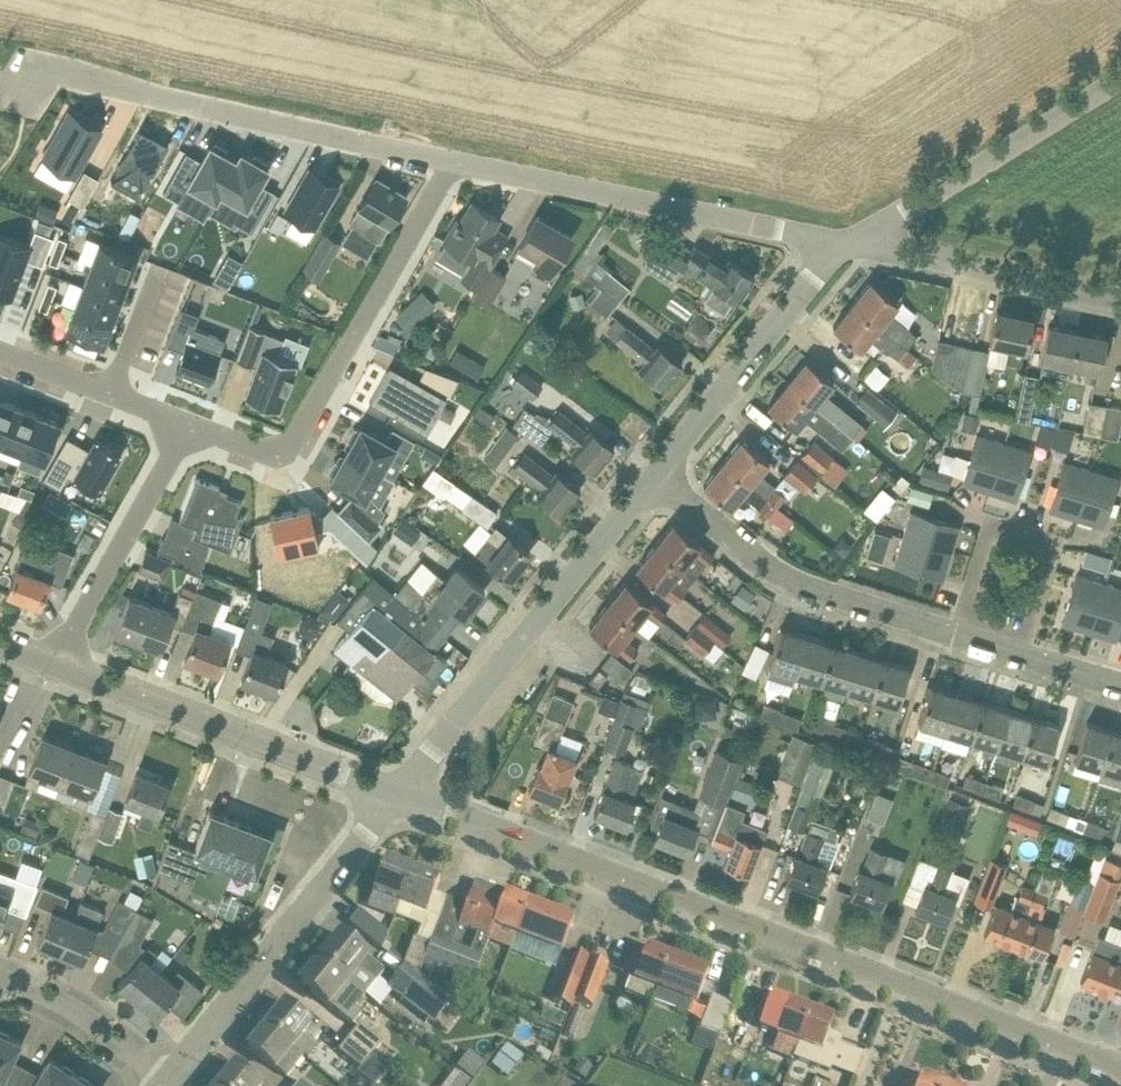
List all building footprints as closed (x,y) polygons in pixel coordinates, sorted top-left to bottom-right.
[(102,128),(69,110),(42,156),(75,173),(102,128)] [(141,126),(124,155),(153,172),(170,143),(141,126)] [(187,150),(164,190),(179,199),(185,190),(211,205),(242,151),(241,150),(237,158),(227,152),(228,149),(215,142),(214,145),(211,143),(202,158),(187,150)] [(237,222),(252,231),(275,190),(260,181),(269,166),(266,164),(268,161),(255,154),(253,157),(242,151),(211,205),(212,205),(216,197),(242,212),(237,222)] [(310,167),(286,209),(315,226),(339,184),(310,167)] [(83,205),(99,177),(85,169),(69,197),(83,205)] [(350,223),(378,241),(388,224),(390,224),(408,194),(377,175),(359,206),(360,206),(350,223)] [(103,214),(142,201),(137,186),(121,191),(118,181),(95,189),(103,214)] [(38,213),(55,219),(60,206),(42,200),(38,213)] [(459,278),(477,288),(491,265),(509,235),(494,225),(499,216),(472,200),(460,220),(457,218),(445,239),(473,255),(459,278)] [(78,207),(70,203),(62,219),(70,223),(78,207)] [(270,227),(279,232),(289,217),(280,212),(270,227)] [(534,269),(547,277),(572,235),(538,214),(521,243),(541,255),(534,269)] [(36,229),(48,233),(51,225),(39,220),(36,229)] [(12,296),(26,258),(43,264),(54,236),(35,229),(29,246),(0,235),(0,291),(12,296)] [(304,269),(319,278),(341,240),(326,231),(304,269)] [(54,249),(63,252),(67,240),(59,237),(54,249)] [(91,263),(129,277),(138,254),(100,240),(91,263)] [(628,284),(607,269),(609,265),(602,259),(606,253),(599,248),(591,243),(573,268),(617,299),(628,284)] [(755,274),(746,268),(729,257),(725,263),(695,244),(691,250),(679,270),(688,275),(692,269),(714,284),(704,299),(724,312),(734,297),(738,300),(755,274)] [(50,260),(58,263),(63,252),(54,249),(50,260)] [(218,270),(212,279),(228,288),(233,279),(244,260),(229,251),(218,270)] [(83,284),(121,299),(129,277),(91,263),(83,284)] [(472,297),(488,306),(507,274),(491,265),(477,288),(472,297)] [(606,315),(617,299),(573,268),(596,285),(586,299),(606,315)] [(871,278),(853,301),(880,324),(907,346),(917,334),(890,312),(899,301),(871,278)] [(44,295),(52,298),(57,286),(48,283),(44,295)] [(74,306),(113,320),(121,299),(83,284),(74,306)] [(587,304),(583,291),(570,295),(574,307),(587,304)] [(40,306),(48,309),(52,298),(44,295),(40,306)] [(264,304),(259,302),(258,301),(250,323),(256,325),(264,304)] [(834,325),(842,332),(861,347),(870,336),(887,351),(889,349),(909,366),(918,356),(907,346),(880,324),(853,301),(834,325)] [(409,330),(423,316),(410,303),(396,317),(409,330)] [(79,334),(104,343),(113,320),(74,306),(66,329),(71,330),(79,334)] [(198,312),(180,306),(166,343),(182,349),(175,368),(208,380),(224,337),(194,325),(198,312)] [(998,309),(991,339),(1010,343),(1007,359),(1021,362),(1025,346),(1026,347),(1032,316),(998,309)] [(271,405),(279,408),(297,361),(278,354),(285,338),(266,331),(266,329),(256,325),(250,323),(236,358),(257,366),(246,395),(254,398),(253,402),(270,409),(271,405)] [(627,324),(616,338),(644,360),(639,366),(663,386),(683,361),(659,342),(655,346),(627,324)] [(1069,376),(1071,364),(1078,329),(1050,324),(1043,357),(1044,357),(1041,370),(1069,376)] [(1088,367),(1085,379),(1096,381),(1099,368),(1106,335),(1078,329),(1071,364),(1088,367)] [(66,343),(74,346),(79,334),(71,330),(66,343)] [(387,337),(378,333),(372,344),(373,344),(394,352),(401,342),(402,337),(389,332),(387,337)] [(963,390),(964,390),(974,347),(938,339),(932,366),(963,390)] [(428,341),(422,351),(434,358),(440,347),(428,341)] [(989,350),(974,347),(964,390),(980,394),(986,362),(988,355),(988,356),(989,350)] [(473,357),(465,370),(477,378),(485,365),(473,357)] [(866,428),(824,393),(834,380),(807,358),(788,380),(815,403),(854,434),(858,438),(866,428)] [(448,397),(390,364),(369,400),(428,433),(448,397)] [(544,384),(523,368),(511,382),(532,399),(544,384)] [(433,385),(447,393),(456,377),(441,371),(433,385)] [(1029,422),(1040,375),(1026,372),(1015,419),(1029,422)] [(797,426),(805,416),(843,447),(854,434),(815,403),(788,380),(769,404),(797,426)] [(854,400),(874,417),(872,419),(883,428),(897,410),(887,402),(866,385),(854,400)] [(0,398),(0,442),(1,443),(16,404),(0,398)] [(1090,400),(1088,410),(1084,431),(1101,434),(1107,404),(1090,400)] [(497,413),(480,403),(473,413),(490,423),(497,413)] [(16,404),(1,443),(23,451),(38,412),(16,404)] [(1120,425),(1120,406),(1107,404),(1101,434),(1103,435),(1115,437),(1118,438),(1120,425)] [(512,424),(524,431),(535,413),(524,406),(512,424)] [(587,430),(560,408),(549,422),(576,444),(571,450),(595,470),(615,446),(591,426),(587,430)] [(976,431),(980,414),(964,411),(961,428),(976,431)] [(38,412),(23,451),(45,459),(60,420),(38,412)] [(402,460),(415,439),(393,427),(386,438),(361,424),(359,428),(354,426),(347,438),(352,441),(346,451),(380,470),(390,453),(402,460)] [(1051,447),(1053,440),(1056,428),(1041,424),(1038,436),(1036,443),(1051,447)] [(494,466),(519,433),(508,425),(483,457),(494,466)] [(1069,451),(1071,446),(1075,432),(1058,427),(1054,441),(1052,446),(1069,451)] [(1004,441),(978,433),(963,481),(989,489),(1004,441)] [(99,491),(122,451),(97,437),(90,448),(67,435),(44,477),(61,487),(68,474),(99,491)] [(787,512),(791,515),(799,505),(759,472),(769,459),(742,437),(723,460),(751,482),(777,505),(787,512)] [(834,455),(815,439),(801,455),(821,471),(834,455)] [(1004,441),(989,489),(1016,497),(1031,449),(1004,441)] [(441,454),(425,444),(419,454),(436,464),(441,454)] [(367,493),(380,470),(346,451),(340,461),(335,458),(328,471),(332,475),(331,478),(359,494),(355,498),(353,496),(339,511),(368,538),(382,523),(378,520),(385,508),(367,493)] [(542,487),(537,492),(561,512),(581,488),(557,468),(553,473),(525,451),(514,465),(542,487)] [(797,459),(785,473),(799,485),(805,490),(817,475),(797,459)] [(769,516),(778,523),(787,512),(777,505),(751,482),(723,460),(704,483),(732,506),(742,493),(769,516)] [(1050,508),(1077,516),(1080,505),(1092,468),(1065,460),(1050,508)] [(949,489),(954,474),(926,465),(921,480),(949,489)] [(454,481),(434,467),(424,481),(424,482),(444,495),(454,481)] [(6,468),(1,480),(10,483),(15,471),(6,468)] [(1092,468),(1080,505),(1077,516),(1103,524),(1118,476),(1092,468)] [(196,524),(192,534),(231,549),(243,517),(241,516),(240,516),(236,515),(242,500),(218,492),(218,491),(220,486),(196,477),(180,519),(196,524)] [(22,482),(18,492),(27,495),(31,497),(35,487),(22,482)] [(929,505),(933,490),(909,484),(905,499),(929,505)] [(472,493),(461,508),(487,526),(498,511),(472,493)] [(26,527),(40,502),(27,495),(13,520),(26,527)] [(368,538),(339,511),(332,504),(321,516),(320,517),(330,526),(368,561),(377,546),(368,538)] [(310,505),(271,514),(280,555),(320,546),(310,505)] [(911,509),(903,535),(951,550),(960,524),(911,509)] [(419,528),(402,516),(393,527),(396,529),(407,538),(410,540),(414,543),(422,531),(419,528)] [(656,542),(696,575),(706,562),(708,563),(715,553),(674,520),(656,542)] [(488,560),(509,577),(530,551),(510,534),(509,535),(496,524),(476,550),(488,560)] [(883,556),(890,534),(875,529),(868,552),(883,556)] [(90,551),(98,537),(86,530),(78,544),(90,551)] [(204,571),(201,569),(182,562),(188,545),(164,536),(163,535),(158,549),(181,558),(179,562),(204,572),(204,571)] [(951,550),(903,535),(895,562),(943,577),(951,550)] [(845,556),(854,546),(846,539),(839,540),(833,547),(845,556)] [(637,565),(679,598),(686,589),(685,588),(696,575),(656,542),(637,565)] [(62,584),(75,552),(58,545),(52,560),(24,550),(8,590),(40,602),(49,579),(62,584)] [(146,550),(140,567),(165,577),(171,560),(146,550)] [(1096,567),(1106,570),(1107,570),(1112,557),(1100,553),(1096,567)] [(420,614),(445,634),(462,612),(464,614),(465,613),(464,612),(484,588),(484,589),(485,588),(458,566),(447,580),(438,572),(422,591),(406,578),(394,592),(373,575),(373,576),(410,606),(419,614),(420,614)] [(1063,621),(1089,629),(1104,581),(1078,573),(1063,621)] [(402,615),(410,606),(373,576),(338,618),(350,628),(335,647),(336,648),(336,647),(352,660),(368,641),(377,647),(389,632),(393,635),(402,623),(399,620),(403,616),(402,615)] [(608,601),(635,623),(646,610),(660,622),(668,612),(626,579),(608,601)] [(1120,621),(1120,586),(1104,581),(1089,629),(1116,637),(1120,621)] [(743,582),(731,598),(744,608),(756,592),(743,582)] [(180,591),(194,596),(197,588),(183,584),(180,591)] [(194,596),(182,626),(195,631),(185,656),(218,669),(230,638),(210,631),(223,598),(197,588),(194,596)] [(114,602),(125,606),(129,594),(120,590),(114,602)] [(182,626),(194,596),(180,591),(179,590),(172,610),(152,602),(139,639),(162,647),(171,622),(182,626)] [(152,602),(129,594),(125,606),(116,630),(139,639),(152,602)] [(590,624),(631,657),(639,648),(624,636),(635,623),(608,601),(590,624)] [(389,632),(377,647),(376,648),(368,642),(353,661),(384,686),(396,696),(397,697),(413,678),(424,687),(433,676),(433,677),(448,659),(435,648),(435,649),(433,648),(445,634),(420,614),(419,614),(410,606),(402,615),(403,616),(399,620),(402,623),(393,635),(389,632)] [(696,624),(723,645),(733,632),(706,611),(696,624)] [(236,647),(252,653),(242,678),(275,691),(287,661),(267,653),(274,634),(245,623),(236,647)] [(722,646),(723,645),(696,624),(686,637),(714,659),(723,647),(722,646)] [(769,675),(792,682),(807,633),(781,625),(769,663),(772,664),(769,675)] [(821,679),(830,652),(833,641),(807,633),(792,682),(793,682),(796,671),(821,679)] [(743,667),(756,675),(771,648),(759,640),(743,667)] [(833,641),(830,652),(821,679),(847,687),(858,649),(833,641)] [(858,649),(847,687),(872,695),(884,657),(858,649)] [(602,663),(624,681),(634,668),(612,651),(602,663)] [(872,695),(898,703),(910,665),(884,657),(872,695)] [(599,666),(590,678),(598,685),(608,673),(599,666)] [(564,700),(610,718),(618,697),(572,679),(564,700)] [(931,683),(928,694),(919,721),(946,729),(954,702),(957,691),(931,683)] [(332,688),(322,696),(329,705),(339,697),(332,688)] [(957,691),(954,702),(946,729),(971,737),(983,699),(957,691)] [(637,704),(623,697),(605,746),(623,753),(634,725),(629,724),(637,704)] [(1008,707),(983,699),(971,737),(997,745),(1008,707)] [(779,720),(784,710),(765,703),(761,713),(779,720)] [(1008,707),(997,745),(1022,753),(1034,715),(1008,707)] [(798,727),(802,717),(784,710),(779,720),(798,727)] [(1034,715),(1022,753),(1048,761),(1060,723),(1034,715)] [(835,723),(817,716),(813,728),(831,734),(835,723)] [(1087,720),(1084,730),(1075,759),(1102,767),(1114,728),(1087,720)] [(835,723),(831,734),(850,741),(854,729),(835,723)] [(1102,767),(1099,777),(1120,784),(1120,730),(1114,728),(1102,767)] [(785,753),(793,756),(785,777),(801,783),(818,742),(801,735),(793,732),(785,753)] [(43,735),(30,769),(25,783),(37,788),(43,774),(61,781),(74,747),(43,735)] [(863,746),(891,757),(895,745),(868,735),(863,746)] [(570,773),(576,756),(549,746),(542,763),(539,761),(529,787),(560,799),(570,773)] [(74,747),(61,781),(79,788),(73,802),(86,806),(91,792),(92,793),(105,758),(74,747)] [(723,802),(741,756),(718,747),(700,793),(723,802)] [(933,767),(899,754),(895,766),(928,779),(933,767)] [(636,800),(632,798),(644,769),(616,758),(605,788),(604,787),(594,812),(626,824),(636,800)] [(933,767),(928,779),(947,785),(951,774),(933,767)] [(137,770),(126,798),(144,805),(138,822),(151,827),(158,810),(158,811),(169,783),(137,770)] [(12,777),(0,772),(0,801),(3,802),(12,777)] [(656,782),(658,774),(648,772),(646,780),(656,782)] [(967,773),(963,784),(982,791),(986,780),(967,773)] [(745,800),(753,781),(739,775),(731,794),(745,800)] [(986,780),(982,791),(1000,798),(1004,787),(986,780)] [(867,817),(884,823),(894,797),(877,790),(867,817)] [(1017,792),(1013,803),(1032,810),(1036,799),(1017,792)] [(702,810),(686,803),(663,795),(651,824),(659,827),(656,836),(688,848),(702,810)] [(961,820),(968,803),(951,796),(947,807),(944,813),(961,820)] [(750,872),(767,828),(743,818),(746,809),(727,801),(712,840),(731,847),(725,862),(750,872)] [(811,806),(798,801),(789,824),(802,829),(811,806)] [(1047,815),(1066,823),(1070,812),(1052,805),(1047,815)] [(113,845),(109,844),(122,811),(110,806),(90,856),(106,862),(113,845)] [(90,856),(96,838),(106,813),(92,808),(76,850),(90,856)] [(212,920),(223,891),(255,903),(284,827),(253,815),(250,823),(210,808),(195,848),(170,839),(153,884),(212,920)] [(1038,831),(1042,819),(1011,808),(1007,820),(1038,831)] [(37,833),(42,822),(25,815),(21,827),(37,833)] [(818,889),(822,878),(827,864),(830,865),(840,839),(836,838),(840,828),(812,817),(799,853),(796,852),(786,876),(818,889)] [(849,817),(847,823),(857,827),(859,821),(849,817)] [(1083,830),(1101,837),(1105,827),(1087,819),(1083,830)] [(1120,852),(1120,827),(1112,848),(1120,852)] [(56,835),(43,830),(38,841),(51,846),(56,835)] [(906,858),(889,852),(872,845),(863,868),(860,867),(850,892),(882,904),(891,880),(897,882),(906,858)] [(1094,882),(1104,856),(1106,850),(1099,847),(1087,879),(1094,882)] [(936,862),(919,855),(909,882),(923,887),(915,906),(947,918),(954,899),(959,901),(970,874),(954,868),(955,866),(937,859),(936,862)] [(1094,882),(1090,891),(1084,908),(1083,912),(1084,913),(1104,920),(1120,875),(1120,862),(1104,856),(1094,882)] [(136,861),(139,876),(157,872),(153,857),(136,861)] [(990,906),(1007,863),(991,857),(974,899),(990,906)] [(80,859),(75,871),(90,877),(95,864),(80,859)] [(400,903),(409,880),(413,869),(386,859),(373,893),(400,903)] [(1043,955),(1054,924),(1041,919),(1046,906),(1043,905),(1047,893),(1050,894),(1060,870),(1044,864),(1035,888),(1026,913),(1014,944),(1043,955)] [(408,921),(413,908),(427,913),(440,918),(448,898),(435,893),(440,879),(413,869),(409,880),(400,903),(395,916),(408,921)] [(6,906),(25,913),(37,883),(0,870),(0,923),(6,906)] [(476,881),(467,904),(448,898),(440,918),(430,944),(418,975),(440,991),(440,990),(449,968),(474,978),(489,940),(494,925),(516,933),(525,912),(529,901),(476,881)] [(1026,913),(1035,888),(1024,883),(1020,895),(1016,893),(1010,907),(996,902),(984,933),(1014,944),(1026,913)] [(36,902),(51,908),(38,941),(60,950),(82,900),(81,900),(74,916),(63,911),(69,895),(44,885),(36,902)] [(120,938),(144,895),(132,889),(125,901),(120,898),(103,929),(120,938)] [(120,938),(137,948),(154,917),(137,908),(144,895),(120,938)] [(83,960),(88,950),(98,926),(97,926),(104,910),(82,900),(60,950),(83,960)] [(525,912),(516,933),(562,951),(575,919),(529,901),(525,912)] [(1084,908),(1070,903),(1069,902),(1059,930),(1074,935),(1083,912),(1084,908)] [(349,922),(367,936),(383,949),(389,933),(360,909),(349,922)] [(321,958),(366,995),(385,971),(368,957),(368,956),(340,934),(321,958)] [(417,976),(418,975),(430,944),(417,938),(414,937),(403,966),(406,967),(405,967),(417,976)] [(1110,991),(1120,963),(1120,959),(1109,955),(1113,944),(1097,938),(1081,980),(1110,991)] [(1064,940),(1056,961),(1063,964),(1071,943),(1064,940)] [(184,961),(191,952),(181,944),(174,953),(184,961)] [(119,982),(138,998),(145,989),(161,969),(151,961),(158,952),(149,945),(142,954),(119,982)] [(621,974),(631,977),(658,987),(670,955),(647,947),(646,951),(632,946),(621,974)] [(574,999),(575,999),(591,957),(572,950),(553,1000),(571,1007),(574,999)] [(658,987),(653,1001),(688,1014),(693,1002),(697,1003),(709,970),(670,955),(658,987)] [(591,957),(575,999),(593,1006),(609,964),(591,957)] [(329,1005),(347,1019),(353,1024),(362,1013),(355,1008),(366,995),(321,958),(301,983),(329,1005)] [(1120,995),(1120,963),(1110,991),(1120,995)] [(405,967),(389,989),(429,1018),(437,1024),(452,1003),(438,993),(440,991),(418,975),(417,976),(405,967)] [(145,989),(138,998),(157,1013),(171,996),(188,1009),(204,989),(178,968),(171,977),(161,969),(145,989)] [(713,995),(700,1029),(698,1028),(692,1043),(713,1051),(719,1036),(722,1037),(730,1015),(735,1004),(713,995)] [(766,1029),(772,1032),(796,1041),(799,1042),(811,1009),(789,1001),(783,1016),(772,1013),(766,1029)] [(267,1025),(293,1047),(304,1034),(314,1042),(321,1033),(311,1025),(312,1024),(285,1002),(267,1025)] [(573,1039),(585,1009),(575,1006),(563,1035),(573,1039)] [(811,1009),(799,1042),(833,1055),(839,1038),(828,1034),(834,1018),(811,1009)] [(730,1015),(722,1037),(713,1058),(731,1064),(747,1022),(730,1015)] [(348,1038),(371,1057),(372,1056),(383,1043),(360,1024),(348,1038)] [(248,1047),(275,1069),(276,1068),(286,1077),(303,1056),(292,1048),(293,1047),(267,1025),(248,1047)] [(1,1080),(0,1083),(0,1085),(15,1085),(24,1069),(10,1062),(21,1040),(0,1030),(0,1079),(1,1080)] [(650,1034),(640,1030),(637,1039),(647,1042),(650,1034)] [(388,1071),(371,1057),(348,1038),(339,1050),(360,1067),(357,1072),(374,1085),(376,1085),(388,1071)] [(498,1056),(514,1068),(523,1055),(506,1044),(498,1056)] [(656,1071),(662,1052),(642,1045),(635,1064),(656,1071)] [(552,1054),(540,1046),(535,1054),(547,1062),(552,1054)] [(473,1080),(486,1065),(470,1051),(457,1067),(473,1080)] [(44,1065),(37,1076),(24,1069),(15,1085),(66,1085),(76,1072),(50,1056),(44,1065)] [(388,1059),(383,1066),(389,1071),(392,1073),(397,1067),(388,1059)] [(572,1072),(586,1080),(592,1070),(578,1062),(572,1072)] [(217,1085),(218,1085),(262,1085),(235,1064),(217,1085)] [(76,1072),(66,1085),(98,1085),(76,1072)] [(945,1084),(922,1075),(919,1083),(906,1078),(902,1085),(945,1085),(945,1084)]
